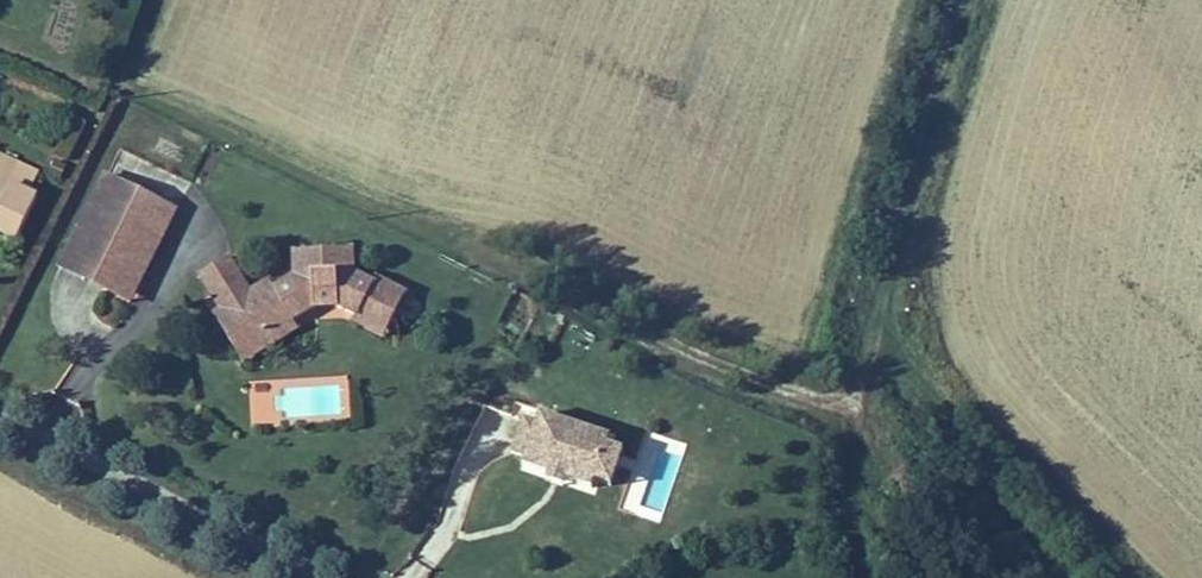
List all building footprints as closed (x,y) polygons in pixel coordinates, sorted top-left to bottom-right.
[(38,173),(0,154),(0,234),(17,243),(38,201),(27,196),(38,173)] [(101,175),(92,194),(155,224),(123,292),(60,262),(57,268),(132,304),(133,301),(176,211),(101,175)] [(92,194),(60,262),(123,292),(155,224),(92,194)] [(350,248),(289,254),(291,277),(273,290),(268,283),(249,297),(221,316),(247,353),(276,333),(274,330),(292,317),(295,322),(314,309),(314,304),(335,302),(335,307),(355,317),(352,323),(382,338),(404,293),(373,278),(370,283),(352,274),(350,248)] [(197,283),(221,316),(249,297),(225,263),(197,283)] [(276,333),(247,353),(221,316),(216,320),(247,364),(299,328),(295,322),(292,317),(274,330),(276,333)] [(605,451),(608,443),(540,416),(537,424),(524,418),(510,453),(524,458),(521,466),(548,477),(550,472),(563,478),(562,482),(588,493),(591,485),(605,451)] [(607,491),(621,457),(605,451),(591,485),(607,491)] [(559,489),(562,482),(563,478),(550,472),(548,477),(545,483),(559,489)]
